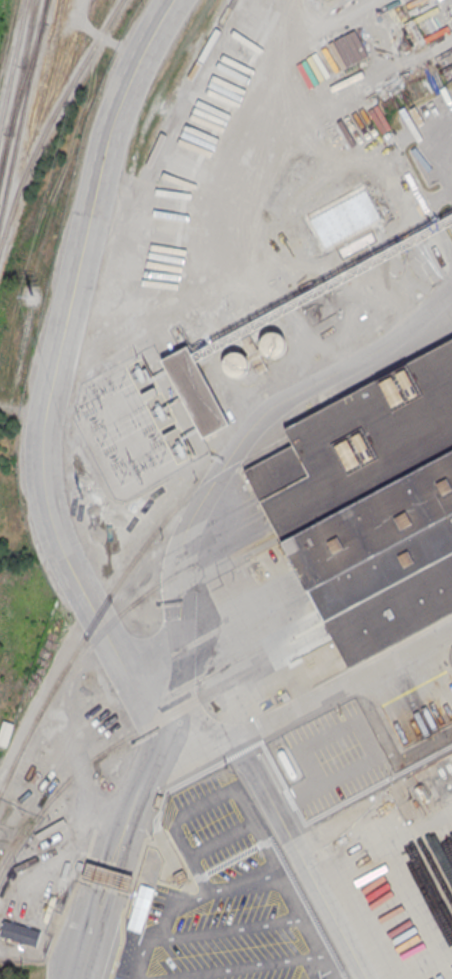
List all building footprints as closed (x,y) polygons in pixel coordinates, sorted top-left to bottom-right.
[(284,336),(265,333),(261,355),(280,358),(284,336)] [(283,428),(451,340),(451,612),(347,668),(327,630),(271,524),(242,469),(291,444),(287,437),(283,428)] [(162,359),(204,436),(229,423),(187,346),(162,359)] [(228,380),(250,370),(240,350),(219,360),(228,380)] [(3,721),(0,729),(0,744),(8,747),(15,725),(3,721)] [(85,877),(123,890),(128,876),(89,864),(85,877)] [(3,921),(0,932),(0,937),(37,948),(42,933),(3,921)]
